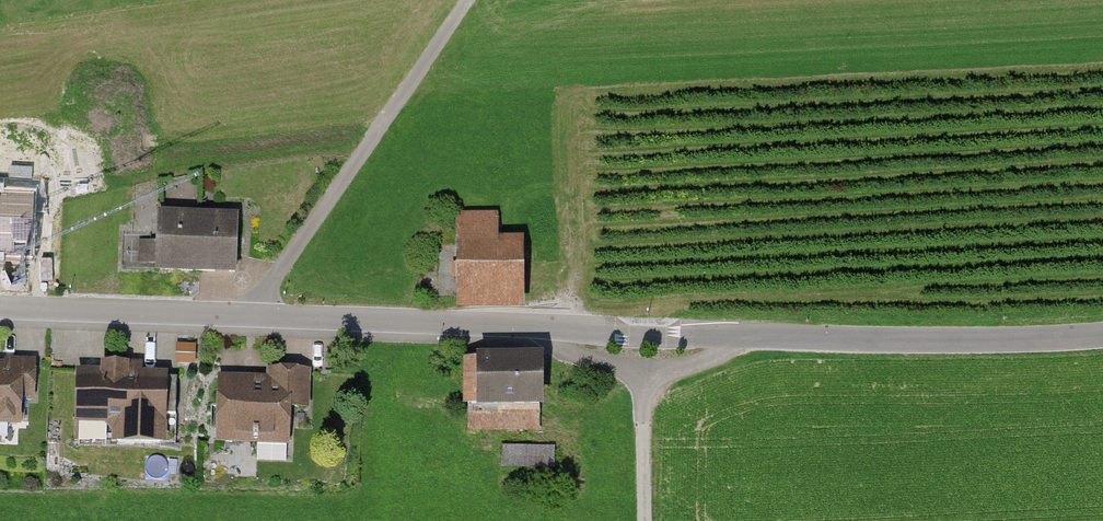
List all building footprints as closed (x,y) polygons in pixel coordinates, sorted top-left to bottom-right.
[(0,194),(0,254),(31,255),(32,195),(0,194)] [(164,212),(160,272),(237,276),(240,216),(164,212)] [(460,215),(460,296),(521,296),(522,245),(497,245),(498,215),(460,215)] [(540,360),(467,361),(468,429),(540,428),(540,360)] [(18,422),(19,396),(33,396),(34,362),(5,361),(5,372),(0,372),(0,422),(18,422)] [(79,440),(162,443),(163,417),(176,417),(177,377),(127,375),(127,365),(104,364),(104,375),(81,374),(79,440)] [(221,379),(219,438),(258,439),(257,456),(287,457),(289,407),(305,408),(306,371),(272,370),(271,381),(221,379)] [(553,466),(553,448),(503,448),(503,466),(553,466)]
